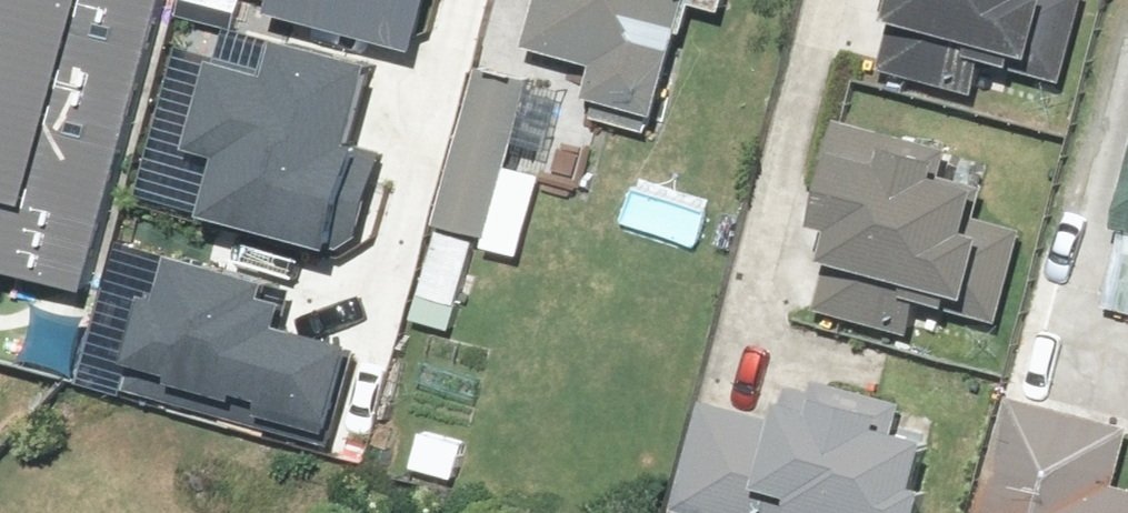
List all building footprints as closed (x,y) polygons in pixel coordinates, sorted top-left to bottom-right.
[(14,296),(24,257),(89,274),(163,0),(1,0),(0,6),(0,292),(14,296)] [(429,0),(282,0),(279,13),(418,47),(429,0)] [(533,45),(603,67),(595,94),(658,114),(693,0),(547,0),(533,45)] [(725,8),(727,0),(698,0),(725,8)] [(902,22),(1024,50),(1020,70),(1063,80),(1082,0),(907,0),(902,22)] [(227,46),(204,139),(237,147),(223,204),(365,239),(389,140),(358,133),(377,54),(294,34),(287,61),(227,46)] [(528,85),(480,73),(444,223),(492,234),(509,162),(528,85)] [(962,144),(845,120),(824,224),(846,228),(839,266),(965,291),(960,315),(1006,324),(1025,227),(977,217),(987,166),(959,161),(962,144)] [(554,173),(509,162),(492,234),(489,244),(534,254),(554,173)] [(1108,306),(1127,311),(1127,227),(1108,306)] [(482,243),(440,232),(424,294),(466,305),(482,243)] [(159,285),(141,355),(344,408),(364,332),(289,313),(296,288),(279,284),(283,270),(187,245),(175,289),(159,285)] [(802,378),(794,419),(705,401),(683,512),(684,512),(776,512),(777,512),(782,512),(930,512),(935,489),(923,487),(934,428),(907,422),(911,400),(802,378)] [(1012,393),(981,512),(1127,512),(1127,485),(1119,483),(1127,450),(1127,422),(1012,393)]
